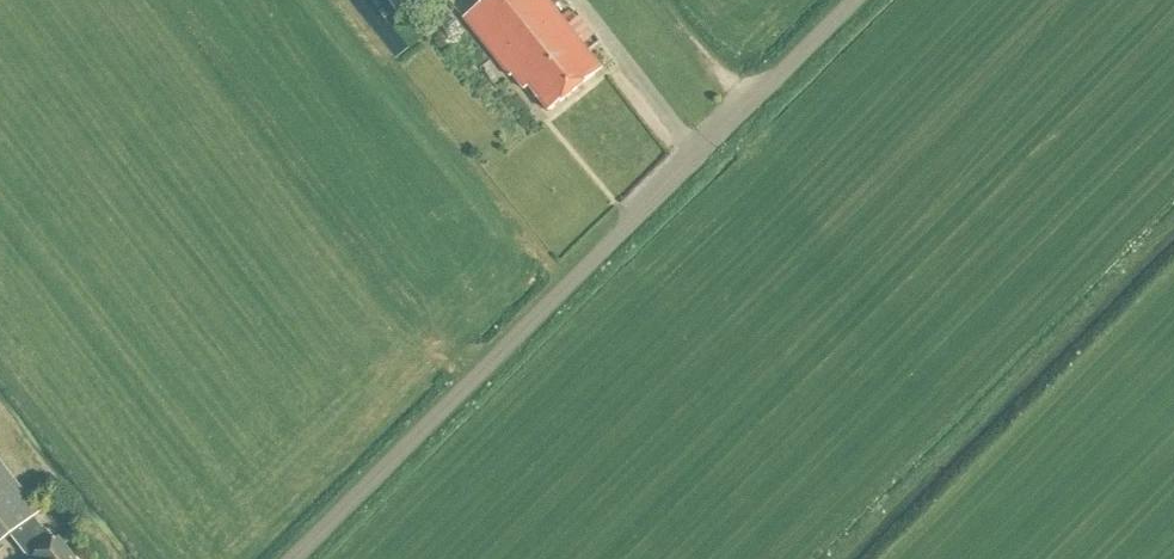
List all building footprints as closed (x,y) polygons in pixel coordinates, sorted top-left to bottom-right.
[(416,0),(385,0),(397,15),(416,0)] [(545,0),(486,0),(462,19),(496,62),(496,61),(509,77),(511,76),(523,91),(528,88),(548,113),(601,71),(545,0)] [(10,538),(27,558),(72,558),(58,541),(53,545),(33,520),(39,516),(0,466),(0,546),(10,538)]
